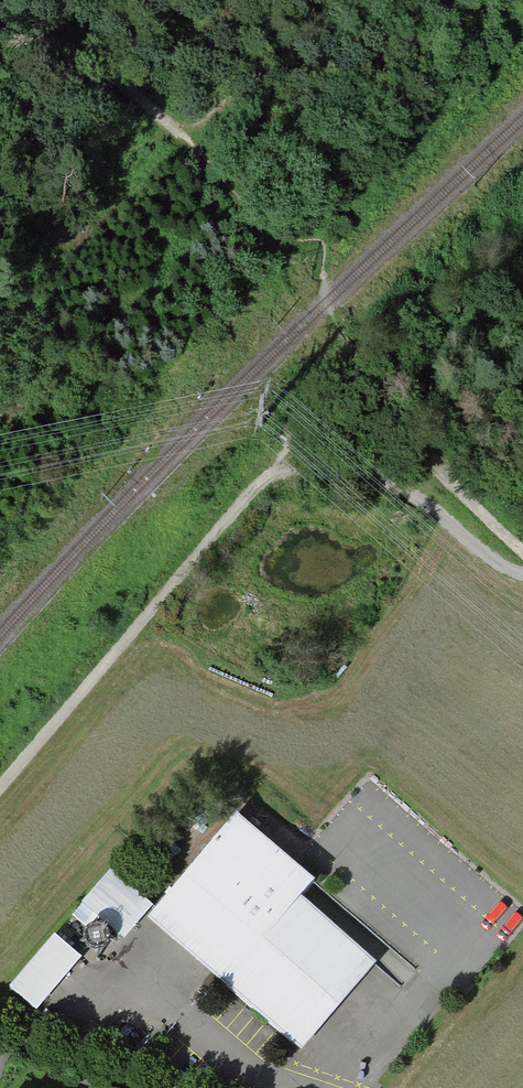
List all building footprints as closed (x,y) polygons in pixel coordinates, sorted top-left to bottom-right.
[(146,919),(216,979),(295,1046),(370,957),(303,901),(317,884),(236,815),(146,919)] [(153,907),(110,871),(72,916),(87,929),(96,919),(123,942),(153,907)] [(107,933),(103,931),(99,929),(95,929),(91,931),(88,933),(86,937),(85,941),(85,945),(87,949),(89,952),(93,954),(97,954),(101,954),(105,952),(108,949),(110,945),(110,941),(109,937),(107,933)] [(9,989),(35,1011),(80,958),(54,936),(9,989)]
